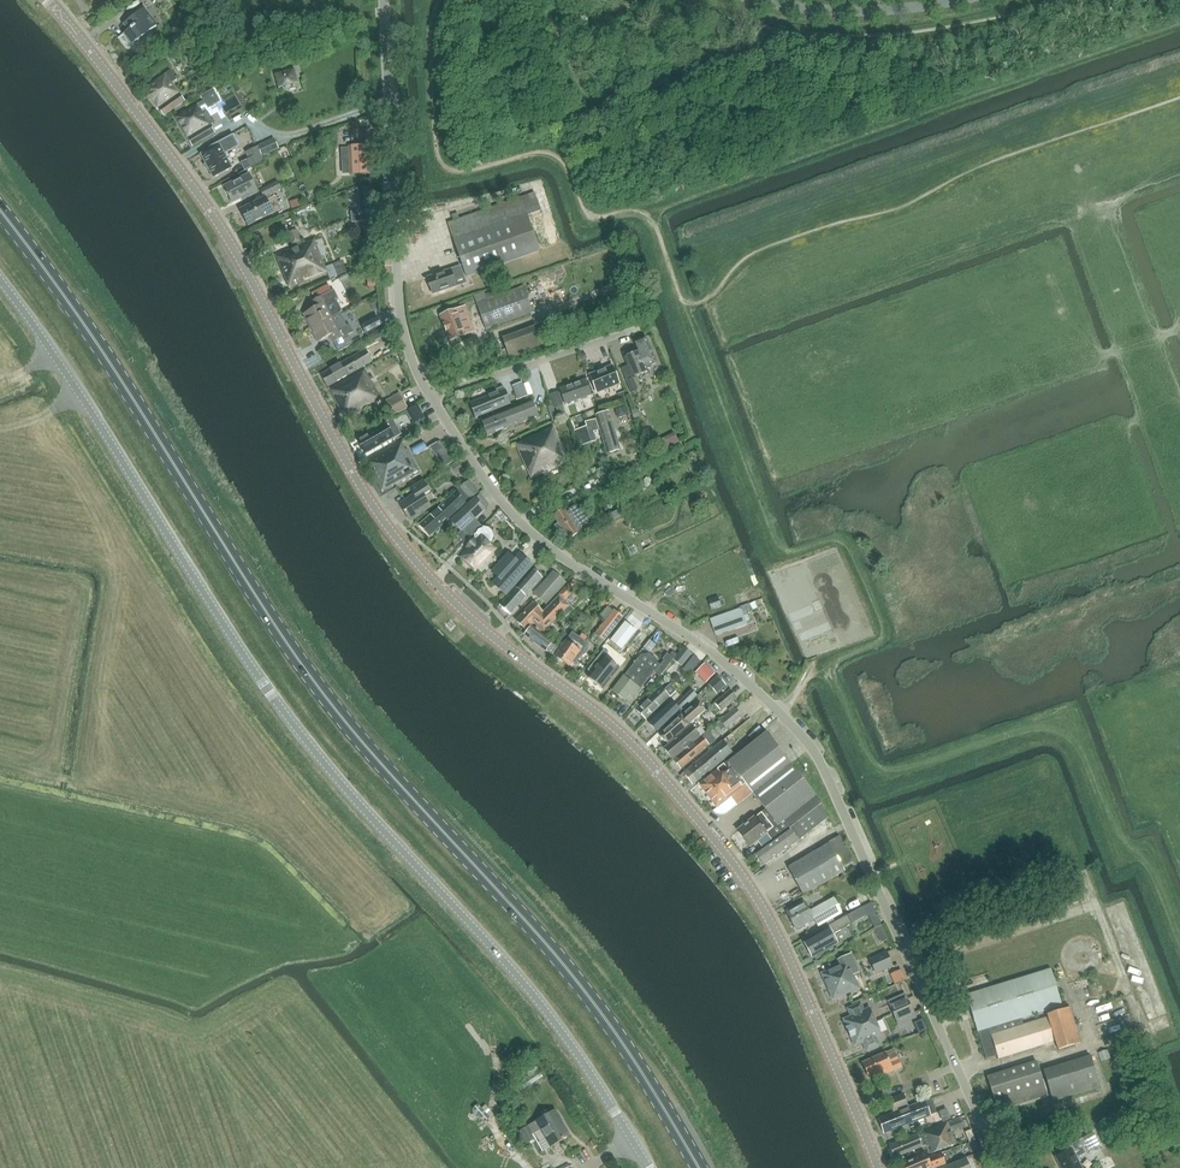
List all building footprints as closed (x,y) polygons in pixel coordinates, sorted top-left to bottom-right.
[(131,56),(154,38),(150,33),(157,27),(143,9),(124,24),(129,30),(118,39),(131,56)] [(274,75),(277,90),(298,85),(294,70),(274,75)] [(164,116),(185,100),(171,83),(176,79),(169,71),(144,90),(164,116)] [(197,105),(175,118),(192,146),(215,133),(210,125),(214,122),(207,112),(203,114),(197,105)] [(213,178),(231,169),(223,155),(239,147),(233,135),(208,148),(210,152),(202,156),(213,178)] [(263,156),(278,149),(274,139),(258,146),(263,156)] [(247,169),(264,161),(257,146),(247,151),(248,152),(246,152),(249,159),(243,162),(247,169)] [(349,148),(342,148),(343,161),(350,161),(350,175),(370,174),(369,146),(349,146),(349,148)] [(247,196),(258,191),(259,190),(250,174),(225,187),(232,201),(245,194),(247,196)] [(262,198),(265,197),(266,197),(281,190),(277,182),(259,191),(262,198)] [(360,211),(351,212),(352,222),(361,221),(361,222),(372,221),(368,188),(358,189),(360,211)] [(468,278),(540,252),(527,217),(541,212),(534,193),(521,198),(448,224),(468,278)] [(265,197),(262,198),(241,208),(248,223),(272,212),(272,214),(281,210),(274,196),(266,199),(266,197),(265,197)] [(299,200),(290,203),(292,210),(302,207),(299,200)] [(296,230),(288,234),(292,245),(300,242),(296,230)] [(325,268),(313,240),(282,253),(281,251),(275,253),(290,288),(327,272),(330,280),(350,271),(348,267),(344,268),(341,262),(325,268)] [(432,295),(456,287),(451,270),(426,278),(432,295)] [(376,279),(368,280),(369,288),(376,288),(376,279)] [(532,312),(523,286),(487,300),(485,293),(474,297),(477,304),(486,329),(532,312)] [(318,306),(303,314),(310,328),(332,317),(340,313),(342,312),(337,301),(339,300),(334,290),(332,292),(315,300),(318,306)] [(466,307),(441,316),(450,340),(475,331),(466,307)] [(332,317),(310,328),(318,342),(333,334),(336,341),(353,333),(349,326),(347,327),(340,313),(332,317)] [(377,317),(361,325),(367,335),(382,327),(377,317)] [(510,360),(544,348),(536,327),(503,339),(510,360)] [(385,328),(379,331),(382,338),(388,334),(385,328)] [(630,392),(637,389),(635,384),(633,379),(648,373),(646,368),(656,364),(645,338),(634,342),(636,348),(622,354),(624,359),(632,379),(626,381),(628,387),(630,392)] [(372,361),(387,353),(383,347),(369,355),(366,350),(321,376),(328,387),(372,361)] [(347,419),(382,398),(365,368),(329,389),(347,419)] [(617,377),(614,369),(590,378),(597,393),(622,383),(619,376),(617,377)] [(565,406),(591,396),(585,379),(559,389),(565,406)] [(514,390),(518,400),(527,396),(523,386),(522,382),(512,386),(514,390)] [(476,418),(510,404),(504,389),(470,404),(476,418)] [(393,417),(408,409),(404,402),(399,393),(385,401),(393,417)] [(488,437),(538,417),(532,400),(482,421),(488,437)] [(565,414),(562,406),(556,408),(559,417),(565,414)] [(414,426),(424,419),(417,407),(407,413),(414,426)] [(624,407),(615,410),(618,418),(627,415),(624,407)] [(578,408),(568,412),(570,419),(581,416),(578,408)] [(637,410),(630,412),(633,419),(640,417),(637,410)] [(620,450),(609,411),(594,416),(595,420),(584,424),(585,428),(575,431),(581,446),(596,441),(593,432),(600,430),(607,454),(620,450)] [(365,454),(394,438),(386,425),(358,440),(365,454)] [(531,479),(561,466),(560,464),(568,460),(554,427),(515,444),(531,479)] [(406,450),(402,444),(403,443),(402,441),(366,461),(383,491),(412,475),(411,474),(418,470),(407,449),(406,450)] [(457,463),(452,466),(458,475),(463,471),(463,470),(458,462),(457,463)] [(410,519),(431,506),(425,496),(431,492),(424,481),(411,489),(415,495),(401,504),(410,519)] [(479,493),(468,481),(460,488),(459,488),(455,491),(456,492),(420,525),(430,536),(466,502),(464,501),(468,497),(470,500),(479,493)] [(461,533),(486,510),(475,498),(451,521),(461,533)] [(565,506),(553,514),(558,523),(555,525),(558,529),(584,512),(578,504),(567,510),(565,506)] [(622,509),(608,517),(611,522),(625,515),(622,509)] [(584,512),(558,529),(560,533),(564,531),(569,539),(581,531),(580,530),(591,524),(584,512)] [(475,569),(494,549),(489,545),(491,544),(492,541),(493,538),(492,533),(488,529),(483,529),(478,531),(474,536),(474,541),(467,548),(470,551),(463,558),(475,569)] [(503,558),(492,571),(498,577),(494,582),(507,594),(533,565),(520,553),(510,564),(503,558)] [(510,615),(543,580),(533,571),(500,606),(510,615)] [(546,605),(565,584),(554,573),(534,595),(546,605)] [(544,632),(569,606),(564,601),(574,590),(569,585),(542,613),(533,604),(517,622),(525,630),(533,621),(544,632)] [(710,620),(711,622),(716,636),(747,625),(742,609),(710,620)] [(604,642),(604,641),(621,619),(623,617),(614,610),(595,634),(604,642)] [(624,622),(610,641),(621,650),(636,631),(624,622)] [(552,654),(558,646),(531,626),(525,634),(552,654)] [(568,666),(572,662),(575,664),(589,645),(572,633),(566,642),(555,656),(568,666)] [(680,671),(689,659),(682,653),(672,664),(680,671)] [(662,675),(669,665),(674,660),(667,654),(662,660),(663,661),(660,666),(656,663),(656,660),(649,655),(639,657),(637,659),(613,691),(625,701),(629,696),(633,699),(641,689),(640,688),(652,672),(660,678),(662,675)] [(706,684),(714,675),(704,665),(695,674),(706,684)] [(708,686),(714,692),(723,684),(718,677),(708,686)] [(651,680),(646,687),(649,689),(655,683),(651,680)] [(670,685),(664,691),(660,687),(636,710),(646,720),(670,697),(676,692),(670,685)] [(721,712),(737,699),(730,690),(714,704),(721,712)] [(658,732),(695,695),(690,691),(674,707),(670,702),(649,723),(658,732)] [(669,744),(705,711),(698,702),(681,716),(681,715),(660,734),(669,744)] [(726,729),(742,716),(735,708),(730,712),(720,721),(726,729)] [(673,759),(700,737),(695,731),(699,727),(696,723),(691,726),(692,727),(665,749),(673,759)] [(740,728),(734,733),(739,738),(745,733),(740,728)] [(753,732),(748,737),(752,741),(757,736),(753,732)] [(681,769),(714,742),(705,733),(700,737),(673,759),(681,769)] [(752,794),(790,764),(766,733),(728,763),(752,794)] [(703,757),(712,769),(732,753),(722,741),(703,757)] [(712,769),(703,757),(683,773),(693,785),(712,769)] [(752,794),(728,763),(727,762),(723,765),(724,766),(699,785),(717,808),(713,812),(714,813),(715,814),(716,815),(718,816),(720,816),(723,816),(724,815),(726,815),(736,806),(750,796),(752,794)] [(790,764),(752,794),(776,825),(778,827),(783,822),(788,828),(789,828),(818,805),(821,803),(790,764)] [(818,805),(789,828),(798,840),(814,827),(827,817),(822,811),(818,805)] [(765,810),(738,832),(749,847),(769,832),(774,839),(788,828),(783,822),(778,827),(776,825),(765,810)] [(764,865),(796,841),(788,829),(755,854),(764,865)] [(796,884),(802,895),(844,871),(828,844),(787,869),(796,884)] [(843,912),(834,897),(810,911),(805,901),(786,911),(796,929),(814,919),(818,926),(843,912)] [(871,902),(861,908),(865,916),(875,911),(871,902)] [(828,929),(804,943),(812,957),(837,943),(832,935),(852,924),(865,916),(861,908),(847,916),(826,927),(828,929)] [(877,928),(875,928),(878,935),(880,934),(884,932),(881,926),(877,928)] [(889,959),(886,953),(870,960),(873,966),(889,959)] [(821,974),(827,987),(854,975),(850,968),(856,966),(851,954),(838,960),(840,965),(821,974)] [(889,959),(873,966),(876,974),(893,967),(889,959)] [(896,972),(891,974),(896,985),(901,982),(906,980),(901,970),(896,972)] [(978,1032),(1021,1019),(1062,1006),(1051,971),(967,996),(978,1032)] [(854,975),(827,987),(833,1000),(860,989),(854,975)] [(894,1014),(910,1006),(907,999),(891,1007),(894,1014)] [(849,1033),(876,1021),(870,1008),(864,1011),(861,1004),(848,1009),(852,1016),(843,1020),(849,1033)] [(910,1006),(894,1014),(897,1021),(913,1013),(910,1006)] [(1006,1024),(978,1032),(987,1059),(998,1056),(999,1060),(1055,1043),(1057,1042),(1059,1050),(1059,1051),(1076,1046),(1075,1045),(1081,1043),(1076,1030),(1070,1008),(1064,1010),(1065,1010),(1048,1015),(1049,1018),(1047,1018),(1008,1031),(1006,1024)] [(927,1031),(922,1019),(918,1021),(914,1023),(919,1035),(923,1033),(927,1031)] [(876,1021),(849,1033),(855,1046),(864,1042),(867,1050),(879,1045),(876,1037),(882,1035),(876,1021)] [(902,1068),(894,1050),(863,1063),(870,1077),(883,1071),(885,1075),(902,1068)] [(1108,1051),(1099,1054),(1102,1062),(1110,1060),(1108,1051)] [(1053,1102),(1100,1087),(1090,1056),(1043,1070),(1053,1102)] [(998,1111),(1047,1097),(1035,1061),(987,1077),(998,1111)] [(893,1112),(908,1106),(904,1095),(889,1100),(893,1112)] [(884,1133),(930,1115),(930,1114),(937,1111),(931,1098),(879,1119),(884,1133)] [(540,1129),(551,1147),(567,1137),(558,1122),(560,1121),(554,1111),(530,1125),(531,1126),(520,1133),(527,1144),(536,1139),(533,1133),(540,1129)] [(963,1127),(960,1119),(948,1124),(947,1122),(921,1132),(920,1132),(921,1133),(917,1135),(917,1134),(889,1145),(895,1158),(922,1147),(927,1146),(930,1154),(956,1143),(951,1131),(957,1129),(963,1127)] [(1089,1152),(1100,1146),(1093,1133),(1082,1138),(1089,1152)] [(1076,1158),(1086,1153),(1079,1141),(1064,1149),(1066,1152),(1056,1157),(1062,1167),(1080,1167),(1076,1158)] [(975,1144),(968,1147),(971,1154),(978,1151),(975,1144)] [(941,1153),(930,1158),(930,1157),(928,1158),(926,1153),(898,1165),(899,1167),(925,1167),(931,1164),(933,1167),(942,1167),(946,1166),(941,1153)] [(966,1159),(944,1167),(969,1167),(966,1159)]
